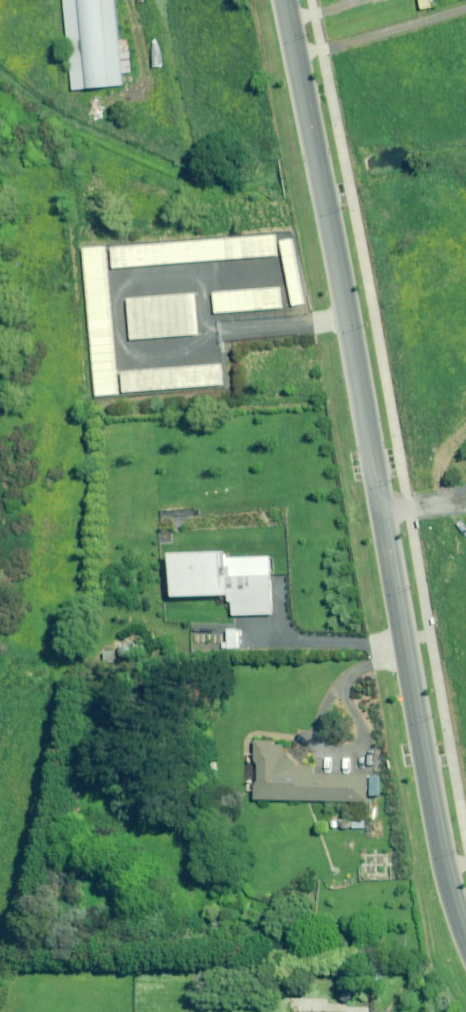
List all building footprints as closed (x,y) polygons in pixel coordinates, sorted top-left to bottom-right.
[(123,84),(122,74),(130,73),(126,39),(117,40),(112,0),(62,0),(71,89),(86,88),(108,85),(123,84)] [(105,248),(107,270),(276,255),(274,233),(105,248)] [(278,285),(209,290),(210,311),(279,306),(278,285)] [(130,339),(197,333),(193,291),(126,297),(130,339)] [(216,362),(120,369),(122,391),(218,384),(216,362)] [(229,558),(229,552),(174,553),(175,596),(230,595),(231,615),(271,614),(269,557),(229,558)] [(235,629),(225,629),(225,648),(235,648),(235,629)] [(288,743),(255,742),(253,799),(364,801),(365,775),(315,774),(315,767),(287,766),(288,743)] [(297,998),(297,1010),(290,1009),(290,1011),(311,1011),(310,1011),(310,998),(297,998)]
